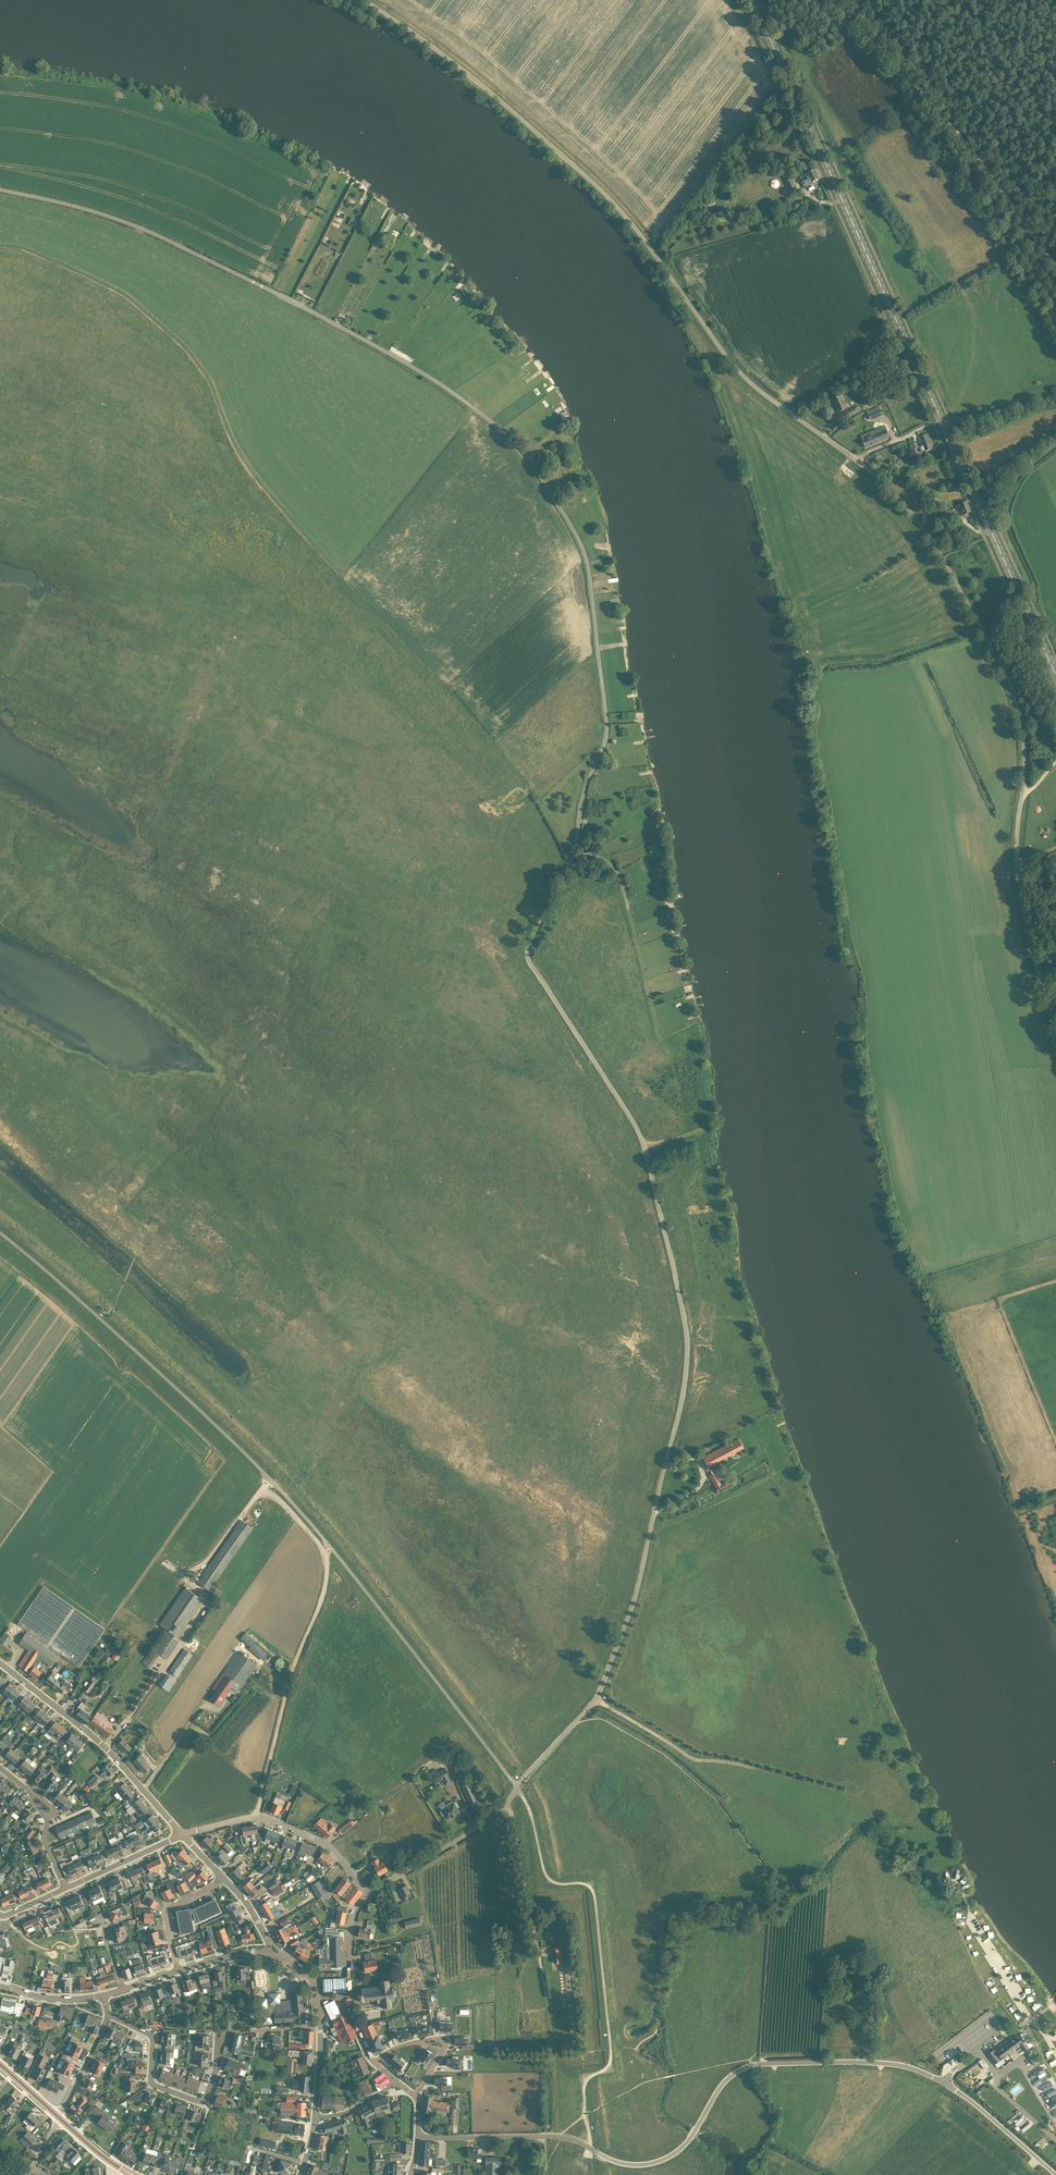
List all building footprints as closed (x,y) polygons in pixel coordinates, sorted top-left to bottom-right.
[(799,177),(803,186),(819,179),(815,170),(799,177)] [(786,180),(785,180),(789,189),(796,186),(792,177),(789,179),(789,178),(787,175),(784,177),(786,180)] [(771,186),(779,187),(779,179),(771,178),(771,186)] [(839,412),(842,410),(847,408),(845,403),(842,395),(833,399),(834,399),(837,406),(836,407),(839,412)] [(871,420),(877,417),(875,411),(868,414),(871,420)] [(862,439),(865,447),(888,436),(883,425),(866,433),(868,436),(862,439)] [(920,438),(919,439),(921,446),(923,445),(925,450),(933,447),(927,434),(920,437),(920,438)] [(899,469),(904,461),(900,459),(895,466),(899,469)] [(967,501),(957,506),(961,516),(971,511),(967,501)] [(977,538),(974,531),(969,533),(970,536),(964,539),(966,543),(977,538)] [(1046,876),(1045,873),(1038,875),(1040,879),(1038,879),(1040,884),(1050,880),(1049,875),(1046,876)] [(1055,957),(1055,959),(1055,950),(1055,949),(1052,950),(1052,949),(1046,952),(1047,955),(1046,956),(1048,961),(1055,957)] [(739,1439),(703,1458),(707,1467),(743,1448),(739,1439)] [(723,1483),(727,1489),(735,1484),(732,1479),(723,1483)] [(28,1671),(30,1667),(37,1656),(41,1658),(42,1659),(52,1666),(61,1653),(79,1667),(105,1630),(43,1586),(17,1623),(27,1630),(19,1643),(29,1650),(19,1666),(28,1671)] [(159,1642),(160,1643),(153,1654),(149,1652),(142,1662),(150,1668),(160,1654),(167,1659),(179,1641),(173,1637),(175,1635),(178,1637),(204,1600),(185,1587),(160,1624),(168,1629),(159,1642)] [(6,1645),(9,1640),(11,1637),(9,1636),(11,1634),(10,1633),(12,1631),(9,1629),(7,1631),(8,1632),(7,1634),(1,1641),(6,1645)] [(266,1660),(272,1653),(248,1631),(241,1638),(266,1660)] [(117,1660),(119,1655),(120,1653),(119,1652),(121,1649),(118,1648),(117,1651),(116,1650),(114,1653),(112,1657),(117,1660)] [(172,1673),(163,1685),(163,1686),(168,1690),(193,1654),(184,1648),(169,1671),(172,1673)] [(239,1651),(212,1688),(216,1691),(211,1699),(219,1704),(231,1687),(237,1692),(257,1664),(239,1651)] [(39,1663),(38,1663),(41,1658),(37,1656),(30,1667),(28,1671),(30,1673),(37,1678),(42,1671),(38,1669),(39,1668),(37,1667),(39,1663)] [(60,1675),(54,1671),(46,1681),(51,1685),(60,1675)] [(60,1682),(57,1679),(52,1686),(61,1693),(66,1687),(69,1690),(72,1686),(69,1683),(63,1678),(60,1682)] [(91,1679),(85,1690),(89,1692),(96,1682),(91,1679)] [(3,1692),(9,1696),(15,1688),(9,1684),(3,1692)] [(105,1684),(103,1688),(101,1687),(97,1693),(101,1696),(108,1686),(105,1684)] [(20,1693),(15,1688),(9,1696),(14,1700),(20,1693)] [(30,1701),(25,1696),(19,1704),(24,1708),(30,1701)] [(36,1705),(30,1701),(24,1708),(30,1713),(36,1705)] [(75,1716),(81,1720),(84,1715),(82,1713),(83,1712),(82,1712),(84,1710),(87,1705),(85,1703),(82,1701),(76,1709),(78,1711),(75,1716)] [(81,1720),(87,1725),(91,1720),(90,1719),(92,1717),(89,1715),(89,1714),(88,1713),(95,1704),(91,1701),(85,1711),(84,1710),(82,1712),(83,1712),(82,1713),(84,1715),(81,1720)] [(46,1713),(40,1709),(34,1716),(40,1721),(46,1713)] [(51,1718),(46,1713),(40,1721),(45,1725),(51,1718)] [(98,1713),(90,1723),(100,1730),(101,1729),(103,1730),(102,1731),(108,1736),(113,1730),(109,1727),(112,1724),(106,1720),(106,1719),(98,1713)] [(49,1729),(50,1729),(48,1731),(49,1731),(48,1732),(48,1733),(51,1735),(52,1735),(53,1736),(61,1726),(56,1721),(49,1729)] [(53,1736),(58,1741),(60,1737),(67,1730),(61,1726),(53,1736)] [(66,1747),(69,1749),(78,1739),(72,1734),(66,1741),(69,1743),(66,1747)] [(839,1745),(848,1744),(846,1737),(838,1738),(839,1745)] [(0,1743),(0,1750),(1,1751),(6,1747),(7,1748),(12,1742),(8,1739),(7,1740),(4,1738),(2,1741),(0,1743)] [(84,1744),(78,1739),(69,1749),(66,1753),(69,1756),(72,1752),(75,1748),(78,1750),(84,1744)] [(118,1744),(127,1753),(132,1747),(123,1739),(118,1744)] [(59,1744),(57,1742),(56,1741),(55,1743),(49,1750),(52,1753),(57,1746),(59,1744)] [(6,1755),(11,1759),(18,1749),(17,1748),(14,1751),(11,1748),(6,1755)] [(11,1759),(16,1763),(20,1757),(22,1759),(26,1755),(20,1751),(18,1749),(11,1759)] [(141,1755),(134,1761),(144,1773),(150,1767),(145,1761),(146,1760),(141,1755)] [(20,1766),(25,1770),(30,1764),(32,1761),(31,1759),(28,1762),(25,1760),(20,1766)] [(25,1770),(30,1775),(36,1768),(35,1768),(38,1765),(36,1763),(33,1766),(30,1764),(25,1770)] [(111,1765),(108,1763),(100,1770),(99,1769),(100,1768),(97,1766),(92,1771),(94,1774),(98,1771),(103,1776),(104,1776),(106,1778),(108,1776),(109,1777),(115,1770),(112,1767),(111,1765)] [(43,1777),(45,1779),(51,1771),(54,1768),(51,1766),(48,1770),(46,1772),(46,1773),(43,1777)] [(39,1769),(33,1777),(39,1781),(43,1776),(43,1777),(46,1773),(46,1772),(48,1770),(45,1767),(43,1769),(41,1767),(39,1770),(39,1769)] [(433,1775),(437,1782),(442,1779),(446,1785),(452,1781),(449,1776),(450,1775),(446,1768),(439,1772),(438,1773),(433,1775)] [(58,1776),(52,1771),(46,1779),(49,1781),(48,1781),(44,1786),(50,1791),(56,1783),(54,1781),(58,1776)] [(87,1782),(89,1784),(93,1788),(94,1789),(102,1781),(95,1774),(87,1782)] [(120,1781),(115,1786),(117,1789),(116,1790),(120,1795),(129,1788),(125,1782),(123,1784),(120,1781)] [(471,1805),(472,1805),(477,1802),(478,1802),(476,1797),(475,1797),(473,1792),(471,1788),(471,1787),(469,1783),(469,1782),(468,1782),(462,1785),(464,1790),(464,1791),(465,1790),(466,1795),(467,1795),(469,1800),(471,1805)] [(92,1789),(88,1784),(83,1788),(87,1793),(92,1789)] [(3,1805),(8,1798),(6,1796),(12,1789),(7,1785),(0,1793),(0,1798),(2,1800),(0,1803),(3,1805)] [(129,1788),(120,1795),(126,1801),(123,1803),(125,1806),(134,1798),(132,1795),(134,1793),(130,1788),(130,1787),(129,1788)] [(414,1789),(410,1791),(409,1791),(414,1799),(414,1798),(418,1796),(418,1797),(419,1796),(414,1788),(414,1789)] [(58,1803),(64,1795),(62,1793),(64,1790),(62,1789),(54,1799),(58,1803)] [(63,1807),(71,1796),(69,1794),(67,1797),(64,1795),(58,1803),(63,1806),(63,1807)] [(9,1798),(8,1798),(3,1805),(6,1808),(7,1806),(10,1808),(9,1808),(11,1810),(12,1810),(20,1800),(15,1796),(12,1800),(9,1798)] [(73,1798),(71,1796),(63,1807),(68,1810),(74,1803),(76,1800),(73,1798)] [(284,1807),(284,1808),(288,1809),(291,1802),(287,1800),(286,1800),(281,1798),(276,1796),(273,1803),(274,1803),(271,1811),(278,1814),(279,1810),(280,1810),(282,1806),(284,1807)] [(129,1806),(134,1812),(144,1803),(145,1803),(145,1802),(144,1803),(139,1798),(136,1800),(134,1798),(125,1806),(127,1808),(129,1806)] [(20,1811),(25,1804),(20,1800),(12,1810),(11,1810),(9,1813),(12,1815),(14,1812),(18,1815),(21,1812),(20,1811)] [(442,1810),(440,1811),(443,1816),(445,1815),(448,1819),(452,1816),(452,1817),(456,1815),(455,1814),(460,1812),(457,1808),(459,1807),(456,1801),(454,1802),(453,1801),(445,1805),(446,1807),(442,1809),(442,1810)] [(138,1814),(140,1816),(142,1819),(148,1814),(146,1811),(149,1809),(144,1803),(134,1812),(137,1815),(138,1814)] [(412,1810),(415,1813),(422,1807),(422,1806),(421,1807),(418,1804),(418,1803),(412,1810)] [(28,1810),(22,1817),(20,1820),(25,1824),(23,1827),(26,1830),(30,1824),(28,1822),(28,1821),(29,1822),(34,1815),(33,1814),(34,1814),(34,1813),(32,1812),(31,1812),(28,1810)] [(96,1821),(91,1811),(84,1815),(89,1824),(96,1821)] [(142,1819),(139,1822),(141,1824),(144,1822),(149,1827),(151,1826),(158,1819),(157,1820),(152,1814),(150,1816),(148,1814),(142,1819)] [(81,1828),(89,1824),(84,1815),(77,1818),(81,1828)] [(314,1825),(327,1837),(332,1832),(336,1828),(330,1823),(326,1827),(326,1826),(328,1823),(322,1817),(319,1820),(319,1819),(314,1825)] [(74,1831),(81,1828),(77,1818),(70,1821),(74,1831)] [(356,1819),(354,1822),(351,1818),(338,1829),(341,1834),(358,1821),(356,1819)] [(151,1826),(149,1827),(145,1831),(147,1834),(153,1829),(155,1831),(154,1833),(155,1836),(162,1833),(160,1828),(162,1826),(157,1820),(158,1819),(151,1826)] [(70,1821),(63,1824),(67,1834),(74,1831),(70,1821)] [(55,1828),(60,1837),(67,1834),(63,1824),(55,1828)] [(256,1824),(249,1826),(251,1833),(252,1840),(261,1839),(263,1831),(258,1833),(256,1824)] [(249,1826),(243,1827),(244,1834),(240,1835),(242,1844),(246,1843),(248,1842),(248,1839),(247,1834),(251,1833),(249,1826)] [(29,1855),(39,1851),(33,1839),(32,1839),(31,1836),(35,1831),(31,1827),(24,1835),(27,1842),(24,1844),(22,1845),(22,1846),(23,1849),(24,1849),(27,1848),(29,1855)] [(140,1840),(144,1838),(141,1834),(138,1830),(137,1829),(129,1833),(131,1837),(135,1845),(137,1844),(138,1845),(142,1844),(141,1842),(140,1840)] [(274,1831),(268,1829),(263,1841),(266,1842),(267,1838),(271,1839),(274,1831)] [(430,1829),(426,1831),(425,1831),(430,1839),(434,1837),(435,1837),(430,1829)] [(111,1843),(113,1847),(117,1856),(116,1855),(123,1852),(121,1848),(124,1847),(117,1833),(118,1833),(117,1830),(114,1832),(117,1840),(111,1843)] [(131,1837),(129,1833),(126,1835),(126,1836),(124,1837),(121,1831),(118,1833),(117,1833),(124,1847),(126,1846),(128,1848),(134,1845),(135,1846),(135,1845),(131,1837)] [(280,1833),(274,1831),(271,1839),(274,1840),(272,1844),(275,1845),(280,1833)] [(88,1837),(91,1844),(98,1841),(95,1834),(88,1837)] [(418,1835),(415,1837),(414,1837),(419,1845),(423,1842),(423,1843),(423,1842),(419,1834),(418,1835)] [(201,1841),(208,1849),(214,1843),(212,1842),(215,1839),(212,1836),(209,1838),(207,1836),(201,1841)] [(291,1838),(285,1836),(280,1848),(283,1849),(285,1845),(288,1846),(291,1838)] [(215,1841),(219,1845),(221,1847),(224,1844),(218,1838),(215,1841)] [(297,1840),(291,1838),(288,1846),(292,1847),(290,1851),(292,1852),(297,1840)] [(309,1845),(302,1842),(297,1855),(300,1856),(302,1851),(305,1852),(306,1852),(309,1845)] [(223,1848),(222,1849),(218,1853),(219,1855),(216,1858),(223,1865),(230,1858),(226,1854),(232,1849),(226,1843),(221,1847),(223,1848)] [(315,1848),(309,1845),(306,1852),(305,1852),(304,1855),(308,1857),(306,1862),(311,1864),(315,1856),(312,1855),(315,1848)] [(117,1856),(113,1847),(106,1850),(105,1847),(102,1848),(105,1856),(108,1854),(110,1858),(116,1855),(117,1856)] [(102,1848),(92,1853),(98,1864),(104,1861),(102,1857),(105,1856),(102,1848)] [(181,1860),(187,1854),(182,1849),(179,1852),(176,1850),(172,1852),(172,1853),(170,1855),(175,1860),(178,1857),(181,1860)] [(82,1854),(83,1857),(86,1864),(89,1863),(91,1867),(97,1864),(98,1865),(98,1864),(92,1853),(92,1852),(85,1855),(84,1852),(81,1853),(82,1854)] [(323,1863),(328,1856),(323,1852),(315,1863),(317,1865),(320,1860),(323,1863)] [(79,1857),(73,1860),(78,1871),(85,1868),(83,1866),(86,1864),(83,1857),(82,1854),(79,1856),(79,1857)] [(182,1869),(192,1859),(187,1854),(181,1860),(177,1864),(182,1869)] [(328,1856),(323,1863),(327,1865),(324,1869),(326,1871),(329,1866),(334,1860),(328,1856)] [(153,1861),(157,1869),(161,1867),(163,1872),(166,1871),(160,1858),(153,1861)] [(375,1867),(379,1875),(380,1875),(379,1875),(387,1870),(388,1870),(383,1862),(381,1864),(378,1858),(372,1862),(375,1867)] [(65,1873),(70,1871),(71,1874),(78,1871),(78,1872),(78,1871),(73,1860),(66,1863),(65,1861),(60,1864),(65,1873)] [(150,1872),(148,1873),(151,1880),(157,1878),(155,1876),(159,1874),(157,1869),(153,1861),(147,1864),(150,1872)] [(258,1868),(263,1874),(272,1867),(267,1861),(258,1868)] [(135,1869),(139,1877),(143,1875),(146,1883),(151,1880),(148,1873),(146,1874),(142,1866),(135,1869)] [(231,1873),(238,1880),(243,1875),(240,1871),(241,1870),(238,1867),(231,1873)] [(139,1877),(135,1869),(129,1872),(135,1885),(137,1884),(135,1879),(139,1877)] [(45,1879),(42,1880),(45,1888),(52,1885),(48,1877),(51,1876),(49,1870),(45,1871),(46,1872),(43,1874),(45,1879)] [(192,1879),(197,1874),(193,1870),(190,1872),(188,1875),(191,1879),(192,1879)] [(202,1870),(197,1875),(198,1876),(195,1879),(199,1882),(202,1879),(204,1882),(209,1877),(202,1870)] [(309,1882),(314,1877),(309,1871),(304,1876),(309,1882)] [(181,1883),(186,1893),(189,1891),(188,1889),(189,1889),(188,1886),(191,1885),(186,1873),(181,1875),(184,1881),(181,1883)] [(333,1890),(353,1904),(363,1890),(343,1876),(333,1890)] [(45,1888),(42,1880),(38,1882),(36,1877),(33,1878),(39,1890),(45,1888)] [(113,1879),(118,1889),(123,1887),(125,1890),(128,1889),(125,1881),(122,1883),(119,1877),(116,1878),(115,1877),(114,1878),(114,1879),(113,1879)] [(249,1880),(243,1886),(248,1891),(254,1886),(251,1883),(255,1879),(253,1877),(249,1880)] [(170,1880),(176,1892),(179,1890),(180,1893),(181,1892),(182,1894),(186,1893),(181,1883),(178,1884),(175,1878),(171,1880),(170,1880)] [(110,1881),(108,1882),(110,1886),(107,1887),(111,1897),(114,1895),(113,1893),(116,1892),(115,1890),(118,1889),(113,1879),(112,1879),(111,1880),(110,1881)] [(271,1889),(279,1885),(276,1879),(267,1884),(268,1885),(270,1889),(271,1890),(271,1889)] [(23,1884),(24,1888),(28,1895),(34,1893),(28,1880),(26,1881),(26,1882),(23,1884)] [(165,1890),(170,1900),(174,1898),(173,1896),(172,1894),(176,1892),(170,1880),(166,1882),(169,1888),(165,1890)] [(325,1894),(317,1882),(309,1887),(317,1899),(325,1894)] [(283,1889),(286,1887),(284,1883),(281,1885),(280,1884),(272,1890),(275,1896),(284,1891),(283,1889)] [(28,1895),(24,1888),(21,1890),(18,1885),(16,1886),(21,1898),(28,1895)] [(170,1900),(165,1890),(162,1891),(159,1885),(155,1887),(160,1899),(164,1897),(165,1900),(166,1900),(167,1902),(170,1900)] [(254,1886),(248,1891),(252,1896),(262,1887),(260,1886),(260,1885),(257,1888),(254,1886)] [(410,1891),(406,1885),(405,1885),(399,1889),(403,1896),(402,1897),(404,1901),(412,1896),(413,1898),(417,1895),(414,1889),(410,1891)] [(94,1888),(98,1898),(104,1896),(106,1899),(109,1898),(105,1890),(102,1891),(99,1886),(97,1887),(96,1886),(94,1887),(94,1888)] [(7,1896),(10,1903),(16,1900),(14,1894),(16,1893),(13,1887),(11,1888),(5,1891),(7,1896)] [(88,1891),(90,1895),(93,1901),(98,1898),(94,1888),(93,1888),(92,1888),(91,1889),(91,1890),(88,1891)] [(158,1902),(153,1899),(155,1897),(147,1892),(144,1896),(149,1899),(146,1903),(155,1908),(158,1902)] [(7,1896),(3,1898),(1,1893),(0,1893),(0,1897),(1,1899),(0,1899),(4,1906),(10,1903),(7,1896)] [(79,1907),(84,1905),(82,1899),(80,1895),(77,1896),(76,1895),(75,1896),(74,1897),(79,1907)] [(69,1900),(65,1902),(71,1916),(75,1914),(81,1911),(79,1907),(74,1897),(73,1897),(71,1898),(71,1899),(69,1900)] [(266,1901),(260,1905),(264,1912),(270,1908),(276,1905),(271,1897),(265,1900),(266,1901)] [(180,1929),(180,1933),(194,1931),(191,1913),(193,1912),(196,1920),(199,1919),(200,1921),(221,1911),(216,1900),(213,1901),(212,1900),(201,1905),(202,1906),(199,1907),(198,1906),(192,1909),(191,1909),(190,1908),(178,1910),(178,1913),(177,1913),(179,1922),(177,1922),(178,1929),(180,1929)] [(230,1915),(239,1911),(234,1901),(229,1903),(232,1909),(228,1911),(228,1912),(230,1915)] [(121,1907),(109,1912),(113,1920),(115,1923),(114,1923),(114,1924),(126,1918),(124,1915),(129,1913),(125,1904),(121,1906),(121,1907)] [(270,1908),(264,1912),(268,1919),(271,1917),(273,1921),(281,1916),(281,1914),(276,1905),(270,1908)] [(59,1907),(52,1910),(56,1918),(59,1916),(61,1920),(64,1919),(62,1915),(59,1907)] [(145,1917),(156,1917),(156,1914),(154,1914),(154,1913),(151,1913),(151,1909),(138,1908),(138,1913),(145,1913),(145,1917)] [(333,1915),(337,1916),(345,1918),(347,1912),(334,1909),(333,1912),(333,1915)] [(52,1910),(46,1913),(51,1925),(54,1923),(52,1919),(56,1918),(52,1910)] [(244,1921),(239,1911),(230,1915),(233,1920),(237,1917),(240,1923),(244,1921)] [(41,1922),(38,1916),(31,1920),(33,1925),(39,1923),(41,1927),(44,1926),(42,1922),(41,1922)] [(279,1921),(282,1925),(290,1920),(287,1916),(279,1921)] [(331,1924),(330,1927),(335,1927),(336,1923),(344,1924),(345,1918),(337,1916),(336,1920),(332,1919),(331,1922),(331,1924)] [(156,1921),(156,1917),(145,1917),(144,1921),(138,1920),(138,1925),(151,1926),(151,1922),(154,1922),(154,1921),(156,1921)] [(422,1925),(420,1918),(405,1921),(406,1928),(422,1925)] [(33,1925),(31,1920),(23,1923),(26,1929),(24,1929),(26,1933),(29,1932),(28,1928),(33,1925)] [(284,1929),(283,1927),(275,1931),(278,1937),(292,1930),(297,1927),(295,1924),(284,1929)] [(367,1928),(359,1927),(359,1932),(358,1932),(357,1935),(358,1935),(358,1936),(365,1937),(365,1938),(369,1939),(370,1938),(370,1933),(372,1933),(373,1931),(375,1931),(376,1925),(373,1925),(367,1924),(367,1928)] [(126,1935),(124,1926),(115,1927),(115,1932),(113,1932),(114,1942),(119,1941),(119,1940),(123,1940),(122,1935),(126,1935)] [(230,1943),(224,1927),(215,1930),(221,1946),(230,1943)] [(292,1930),(278,1937),(281,1944),(289,1940),(288,1937),(299,1932),(297,1927),(292,1930)] [(319,1948),(316,1948),(316,1954),(319,1954),(319,1958),(319,1966),(326,1966),(330,1966),(331,1966),(331,1967),(332,1967),(332,1966),(341,1966),(341,1967),(342,1966),(343,1966),(345,1966),(345,1949),(342,1949),(342,1940),(342,1939),(344,1939),(344,1940),(344,1941),(344,1931),(338,1931),(338,1928),(325,1927),(326,1931),(326,1935),(326,1936),(326,1945),(323,1945),(323,1948),(319,1948)] [(148,1936),(149,1940),(160,1936),(158,1930),(151,1932),(150,1929),(143,1931),(145,1936),(148,1936)] [(241,1934),(243,1941),(251,1940),(250,1933),(250,1929),(245,1929),(245,1934),(241,1934)] [(1,1947),(6,1946),(7,1950),(12,1949),(8,1936),(5,1937),(4,1934),(0,1935),(0,1943),(1,1947)] [(205,1941),(208,1951),(214,1949),(212,1942),(215,1941),(213,1934),(209,1936),(210,1937),(204,1939),(205,1941)] [(986,1944),(993,1940),(990,1935),(984,1940),(986,1944)] [(160,1936),(149,1940),(151,1946),(162,1942),(160,1936)] [(297,1937),(294,1939),(290,1942),(292,1946),(300,1941),(297,1937)] [(186,1946),(189,1957),(194,1955),(193,1954),(196,1953),(195,1949),(197,1948),(194,1940),(189,1942),(190,1945),(186,1946)] [(199,1943),(202,1953),(208,1951),(205,1941),(199,1943)] [(302,1943),(298,1946),(293,1953),(299,1957),(304,1950),(306,1946),(302,1943)] [(184,1958),(189,1957),(186,1946),(182,1948),(181,1944),(175,1946),(178,1954),(180,1954),(181,1958),(184,1957),(184,1958)] [(126,1954),(127,1957),(129,1961),(128,1959),(131,1957),(131,1955),(133,1954),(131,1947),(125,1950),(126,1954)] [(157,1955),(160,1966),(165,1964),(164,1963),(167,1962),(166,1958),(168,1958),(165,1949),(160,1951),(161,1954),(157,1955)] [(310,1953),(304,1950),(299,1957),(305,1961),(310,1953)] [(371,1952),(364,1953),(366,1961),(363,1962),(365,1972),(378,1969),(376,1959),(371,1960),(370,1956),(372,1956),(371,1952)] [(160,1966),(157,1955),(153,1957),(151,1953),(146,1955),(149,1964),(151,1963),(152,1967),(155,1966),(155,1967),(160,1966)] [(92,1957),(87,1959),(91,1970),(96,1968),(92,1957)] [(142,1964),(141,1958),(137,1959),(133,1961),(134,1963),(135,1966),(137,1973),(145,1971),(143,1964),(142,1964)] [(11,1959),(9,1966),(4,1965),(1,1976),(8,1978),(8,1974),(12,1975),(15,1960),(11,1959)] [(110,1962),(104,1963),(102,1964),(103,1967),(104,1971),(105,1972),(109,1971),(108,1967),(111,1966),(110,1962)] [(123,1970),(121,1970),(123,1975),(124,1974),(125,1978),(132,1976),(129,1968),(126,1968),(125,1966),(122,1967),(123,1970)] [(1008,1974),(1014,1969),(1011,1966),(1005,1971),(1008,1974)] [(245,1968),(237,1968),(237,1974),(236,1974),(237,1976),(238,1977),(238,1979),(246,1978),(250,1978),(250,1973),(245,1974),(245,1968)] [(42,1988),(51,1989),(53,1980),(57,1981),(58,1974),(54,1973),(54,1970),(48,1969),(47,1976),(44,1976),(42,1988)] [(62,1976),(62,1990),(69,1990),(69,1984),(73,1984),(73,1971),(69,1971),(69,1977),(62,1976)] [(105,1972),(104,1971),(100,1972),(101,1975),(96,1977),(98,1980),(99,1980),(101,1986),(109,1984),(106,1975),(106,1974),(105,1975),(105,1972)] [(222,1971),(216,1972),(215,1972),(216,1980),(220,1980),(221,1986),(214,1987),(214,1992),(227,1990),(226,1987),(224,1975),(223,1975),(222,1971)] [(106,1975),(109,1984),(116,1981),(114,1975),(115,1975),(114,1972),(112,1973),(106,1974),(106,1975)] [(210,1980),(208,1974),(199,1976),(201,1982),(205,1981),(207,1989),(210,1988),(209,1985),(210,1984),(209,1980),(210,1980)] [(82,1990),(94,1988),(93,1980),(87,1981),(86,1977),(80,1977),(82,1990)] [(183,1981),(186,1991),(197,1988),(197,1987),(195,1982),(192,1983),(191,1978),(183,1981)] [(378,2003),(379,2005),(383,2005),(383,2007),(382,2007),(383,2007),(383,2008),(384,2008),(384,2007),(391,2006),(391,2007),(392,2007),(392,2006),(393,2006),(393,2005),(392,2005),(391,2002),(392,2002),(392,2001),(394,2001),(394,1998),(395,1997),(394,1997),(395,1995),(395,1994),(397,1994),(396,1993),(396,1990),(397,1990),(396,1989),(395,1990),(394,1989),(393,1988),(393,1987),(393,1986),(392,1983),(398,1982),(398,1978),(388,1979),(388,1978),(388,1979),(386,1979),(385,1978),(382,1978),(382,1980),(380,1980),(380,1979),(379,1979),(380,1980),(379,1980),(379,1981),(380,1981),(380,1984),(379,1984),(379,1985),(376,1985),(375,1985),(375,1986),(371,1987),(371,1986),(370,1986),(370,1987),(367,1987),(367,1986),(366,1986),(366,1987),(363,1988),(362,1987),(361,1988),(362,1989),(362,1992),(362,1993),(357,1994),(358,2000),(363,1999),(363,2000),(363,2002),(365,2002),(364,2000),(368,2000),(368,2001),(369,2001),(369,2000),(372,1999),(372,2001),(374,2001),(373,1999),(377,1999),(377,2000),(378,2003)] [(181,1995),(178,1987),(177,1987),(175,1983),(169,1985),(172,1993),(176,1992),(178,1996),(181,1995)] [(865,1983),(847,1993),(851,2000),(869,1990),(865,1983)] [(161,1988),(154,1990),(157,1998),(162,1997),(165,2004),(171,2002),(171,1995),(171,1993),(170,1989),(162,1991),(161,1988)] [(291,2000),(280,2001),(279,1993),(269,1994),(269,2000),(267,2000),(267,1998),(261,1999),(258,1999),(257,1999),(258,2008),(259,2008),(259,2010),(262,2010),(263,2014),(262,2015),(263,2024),(272,2023),(272,2021),(275,2021),(293,2020),(293,2021),(304,2020),(303,2004),(303,2003),(303,2000),(302,2000),(302,1999),(301,1991),(290,1992),(291,2000)] [(148,1992),(140,1994),(144,2006),(152,2004),(148,1992)] [(129,1999),(121,2002),(124,2010),(124,2012),(126,2014),(131,2013),(129,2008),(136,2006),(133,1997),(129,1998),(129,1999)] [(17,1999),(12,1998),(11,2000),(3,1998),(0,2010),(16,2013),(16,2015),(19,2016),(25,2003),(26,2001),(25,2001),(25,2002),(17,2001),(17,1999)] [(34,2004),(31,2014),(30,2019),(34,2020),(35,2015),(39,2016),(41,2006),(34,2004)] [(74,2010),(61,2007),(57,2020),(62,2021),(63,2016),(72,2018),(74,2010)] [(103,2019),(88,2014),(85,2023),(92,2025),(89,2032),(97,2034),(99,2028),(100,2028),(103,2019)] [(336,2018),(332,2020),(337,2031),(350,2025),(345,2014),(336,2018)] [(440,2030),(452,2030),(452,2021),(440,2021),(440,2018),(436,2018),(436,2025),(440,2026),(440,2030)] [(40,2020),(38,2026),(49,2029),(52,2021),(47,2020),(46,2022),(40,2020)] [(417,2030),(418,2034),(430,2032),(429,2026),(423,2027),(423,2025),(417,2026),(416,2020),(411,2021),(413,2031),(417,2030)] [(381,2035),(378,2027),(380,2026),(379,2021),(373,2023),(363,2027),(368,2039),(368,2040),(373,2052),(384,2048),(378,2036),(381,2035)] [(28,2034),(31,2036),(36,2027),(32,2025),(28,2034)] [(350,2025),(337,2031),(342,2043),(356,2037),(351,2026),(350,2025)] [(108,2030),(102,2041),(107,2043),(110,2037),(113,2039),(117,2030),(111,2027),(109,2031),(108,2030)] [(397,2035),(398,2039),(410,2036),(408,2028),(396,2031),(396,2028),(392,2029),(394,2036),(397,2035)] [(162,2032),(162,2038),(171,2039),(172,2034),(175,2034),(175,2029),(167,2029),(166,2032),(162,2032)] [(117,2030),(113,2039),(112,2041),(120,2045),(121,2043),(122,2043),(126,2034),(117,2030)] [(304,2030),(303,2040),(304,2040),(304,2043),(313,2044),(314,2030),(304,2030)] [(210,2035),(204,2035),(204,2031),(197,2031),(196,2040),(210,2041),(210,2035)] [(230,2051),(239,2053),(240,2048),(242,2048),(243,2045),(241,2045),(244,2035),(235,2033),(230,2051)] [(994,2049),(988,2054),(998,2067),(1005,2061),(1002,2058),(1008,2053),(1011,2058),(1012,2057),(1014,2060),(1030,2047),(1025,2041),(1020,2034),(1012,2040),(996,2052),(994,2049)] [(278,2036),(275,2036),(273,2036),(270,2038),(271,2038),(272,2039),(273,2039),(273,2042),(265,2042),(265,2046),(274,2047),(274,2050),(281,2050),(281,2047),(283,2047),(284,2044),(283,2041),(283,2042),(280,2042),(280,2037),(278,2037),(278,2036)] [(461,2038),(455,2038),(455,2045),(462,2045),(462,2049),(473,2049),(473,2044),(467,2044),(467,2036),(461,2036),(461,2038)] [(72,2037),(71,2039),(74,2041),(73,2044),(71,2047),(81,2052),(83,2048),(82,2048),(83,2046),(78,2043),(79,2041),(81,2042),(72,2037)] [(173,2048),(175,2048),(175,2039),(171,2039),(162,2038),(161,2044),(166,2044),(166,2048),(173,2048)] [(135,2050),(138,2051),(143,2051),(143,2045),(143,2043),(141,2041),(135,2041),(134,2040),(133,2040),(130,2039),(125,2050),(128,2051),(129,2050),(135,2050)] [(196,2040),(195,2040),(195,2049),(203,2050),(203,2047),(209,2047),(210,2041),(196,2040)] [(24,2049),(26,2046),(15,2041),(13,2044),(11,2049),(9,2054),(17,2058),(21,2048),(24,2049)] [(56,2045),(46,2042),(45,2047),(54,2050),(56,2045)] [(240,2048),(239,2053),(251,2057),(250,2062),(254,2063),(256,2056),(252,2055),(254,2048),(243,2045),(242,2048),(240,2048)] [(68,2053),(64,2052),(63,2054),(72,2059),(71,2058),(72,2055),(77,2058),(78,2056),(79,2056),(81,2052),(71,2047),(68,2053)] [(165,2051),(161,2051),(160,2057),(170,2057),(174,2058),(174,2057),(175,2049),(175,2048),(173,2048),(166,2048),(165,2051)] [(203,2050),(195,2049),(194,2058),(199,2059),(208,2059),(209,2053),(203,2053),(203,2050)] [(313,2051),(312,2051),(289,2049),(288,2055),(300,2056),(299,2064),(311,2065),(312,2064),(311,2064),(313,2051)] [(429,2057),(432,2052),(426,2049),(422,2055),(420,2054),(415,2061),(418,2063),(420,2060),(428,2064),(431,2058),(429,2057)] [(25,2056),(22,2063),(29,2067),(33,2059),(29,2057),(30,2053),(24,2050),(22,2054),(25,2056)] [(1033,2065),(1038,2063),(1032,2051),(1028,2053),(1033,2065)] [(62,2057),(65,2059),(62,2065),(72,2070),(74,2066),(74,2065),(75,2063),(69,2061),(71,2058),(72,2059),(63,2054),(62,2057)] [(369,2072),(363,2055),(353,2060),(356,2066),(353,2067),(357,2077),(369,2072)] [(400,2059),(395,2055),(391,2060),(397,2065),(395,2067),(400,2072),(402,2069),(401,2067),(406,2061),(401,2057),(400,2059)] [(453,2059),(447,2059),(447,2065),(454,2065),(454,2069),(461,2069),(461,2065),(459,2065),(459,2056),(453,2056),(453,2059)] [(164,2066),(171,2067),(171,2063),(170,2063),(170,2057),(160,2057),(160,2063),(165,2063),(164,2066)] [(288,2057),(287,2074),(296,2075),(297,2058),(288,2057)] [(94,2061),(92,2065),(103,2069),(105,2063),(107,2064),(109,2065),(110,2062),(103,2058),(101,2061),(96,2059),(95,2061),(94,2061)] [(241,2068),(240,2068),(242,2062),(229,2058),(227,2063),(226,2063),(224,2069),(230,2071),(231,2069),(233,2070),(233,2072),(239,2074),(241,2068)] [(38,2068),(36,2071),(34,2076),(41,2080),(46,2069),(43,2067),(45,2063),(38,2059),(34,2066),(38,2068)] [(142,2069),(142,2060),(132,2060),(131,2068),(132,2068),(132,2072),(140,2072),(141,2069),(142,2069)] [(977,2064),(968,2070),(971,2075),(974,2072),(975,2074),(981,2070),(977,2064)] [(54,2072),(59,2074),(64,2077),(64,2076),(62,2075),(63,2073),(68,2075),(70,2073),(70,2074),(72,2070),(62,2065),(59,2071),(55,2069),(54,2072)] [(104,2074),(101,2073),(103,2069),(92,2065),(91,2068),(92,2069),(91,2071),(94,2073),(93,2076),(97,2077),(96,2077),(104,2081),(104,2080),(102,2079),(104,2076),(104,2074)] [(51,2078),(54,2072),(49,2069),(46,2077),(50,2079),(46,2087),(50,2089),(50,2090),(52,2091),(53,2090),(56,2092),(59,2088),(63,2089),(65,2085),(61,2083),(64,2077),(64,2076),(64,2077),(59,2074),(58,2077),(60,2078),(58,2081),(51,2078)] [(165,2081),(169,2071),(162,2069),(159,2079),(165,2081)] [(165,2081),(172,2084),(175,2074),(169,2071),(165,2081)] [(179,2075),(175,2074),(172,2084),(178,2086),(181,2076),(179,2075)] [(227,2078),(222,2076),(221,2078),(220,2078),(219,2082),(219,2085),(223,2086),(223,2087),(223,2088),(224,2088),(225,2088),(226,2088),(227,2088),(230,2080),(236,2082),(237,2078),(228,2075),(227,2078)] [(310,2076),(302,2075),(301,2080),(292,2078),(291,2088),(300,2090),(300,2091),(308,2092),(310,2076)] [(127,2081),(126,2090),(126,2093),(127,2094),(130,2094),(131,2091),(135,2091),(135,2084),(135,2081),(134,2081),(134,2077),(126,2076),(126,2080),(127,2081)] [(184,2088),(185,2086),(188,2079),(187,2078),(181,2076),(178,2086),(184,2088)] [(185,2086),(191,2088),(195,2078),(188,2076),(187,2078),(188,2079),(185,2086)] [(441,2078),(435,2078),(435,2085),(442,2085),(442,2089),(452,2089),(452,2084),(447,2084),(447,2076),(441,2076),(441,2078)] [(92,2088),(94,2083),(97,2084),(98,2082),(103,2084),(104,2081),(96,2077),(95,2080),(87,2077),(83,2085),(92,2088)] [(198,2091),(201,2081),(195,2078),(191,2088),(198,2091)] [(982,2078),(975,2086),(979,2089),(986,2081),(982,2078)] [(366,2079),(359,2081),(365,2096),(372,2093),(366,2079)] [(143,2097),(141,2093),(135,2097),(137,2101),(140,2099),(147,2102),(152,2104),(154,2100),(155,2100),(157,2095),(152,2094),(151,2094),(147,2093),(145,2098),(143,2097)] [(227,2099),(228,2095),(221,2093),(220,2096),(217,2095),(216,2098),(214,2097),(212,2100),(215,2101),(214,2103),(222,2106),(223,2105),(224,2105),(226,2099),(227,2099)] [(296,2115),(306,2115),(306,2102),(296,2102),(296,2095),(287,2095),(287,2102),(281,2101),(281,2114),(296,2114),(296,2115)] [(321,2108),(343,2110),(344,2110),(344,2097),(323,2095),(321,2108)] [(9,2116),(6,2122),(9,2124),(16,2112),(14,2111),(15,2109),(13,2107),(19,2101),(13,2096),(7,2102),(10,2105),(6,2109),(11,2114),(10,2116),(9,2116)] [(372,2101),(376,2111),(384,2109),(386,2114),(391,2112),(388,2096),(372,2101)] [(424,2099),(422,2111),(431,2112),(430,2115),(446,2117),(448,2103),(432,2100),(433,2097),(424,2096),(424,2098),(424,2099)] [(84,2097),(81,2100),(77,2105),(77,2104),(76,2106),(72,2104),(70,2109),(73,2110),(72,2111),(78,2116),(83,2109),(82,2108),(88,2100),(84,2097)] [(451,2124),(451,2127),(450,2133),(457,2133),(457,2128),(459,2097),(454,2097),(453,2108),(452,2108),(451,2124)] [(168,2110),(171,2101),(169,2100),(165,2099),(162,2098),(159,2107),(168,2110)] [(369,2103),(360,2109),(366,2127),(370,2126),(367,2116),(376,2111),(372,2101),(369,2103)] [(390,2103),(392,2110),(400,2108),(398,2101),(390,2103)] [(186,2107),(177,2103),(174,2113),(183,2116),(186,2107)] [(109,2130),(112,2126),(117,2119),(97,2105),(91,2113),(92,2112),(101,2118),(99,2121),(102,2123),(101,2124),(105,2128),(105,2129),(108,2131),(109,2130)] [(197,2111),(191,2109),(188,2118),(195,2121),(199,2122),(202,2114),(198,2113),(197,2112),(197,2111)] [(32,2113),(31,2112),(25,2118),(30,2122),(26,2127),(29,2130),(39,2119),(34,2115),(34,2114),(33,2113),(32,2113)] [(226,2120),(239,2124),(240,2119),(247,2121),(248,2114),(231,2112),(230,2116),(228,2115),(227,2120),(226,2120)] [(137,2114),(134,2120),(143,2125),(146,2119),(137,2114)] [(324,2124),(327,2132),(340,2128),(342,2134),(348,2132),(345,2122),(342,2123),(341,2119),(324,2124)] [(224,2130),(243,2135),(244,2130),(238,2128),(239,2124),(226,2120),(225,2126),(227,2126),(226,2130),(224,2130)] [(272,2131),(304,2135),(305,2125),(296,2124),(296,2123),(274,2120),(272,2131)] [(148,2131),(151,2125),(146,2122),(143,2128),(148,2131)] [(1029,2123),(1021,2128),(1023,2131),(1031,2126),(1029,2123)] [(243,2135),(224,2130),(223,2135),(225,2136),(224,2140),(241,2144),(242,2139),(236,2137),(237,2133),(243,2135)] [(20,2140),(24,2144),(28,2147),(36,2139),(28,2131),(20,2140)] [(317,2133),(314,2148),(322,2149),(324,2142),(327,2142),(328,2136),(317,2133)] [(52,2143),(60,2151),(56,2155),(59,2159),(70,2146),(59,2136),(52,2143)] [(276,2142),(261,2138),(259,2144),(275,2148),(276,2142)] [(431,2141),(425,2141),(421,2141),(421,2151),(424,2152),(424,2155),(429,2156),(429,2154),(433,2154),(434,2149),(430,2148),(431,2141)] [(123,2142),(119,2148),(122,2150),(119,2156),(125,2160),(130,2150),(133,2146),(129,2144),(129,2145),(123,2142)] [(411,2143),(400,2142),(399,2152),(410,2153),(411,2143)] [(70,2146),(59,2159),(62,2161),(67,2156),(75,2164),(78,2162),(81,2158),(79,2156),(80,2155),(77,2152),(78,2151),(76,2150),(75,2151),(70,2146)] [(151,2154),(146,2152),(147,2148),(143,2146),(139,2157),(144,2158),(142,2162),(145,2163),(145,2164),(147,2164),(148,2164),(151,2154)] [(482,2158),(482,2148),(478,2148),(468,2148),(468,2158),(482,2158)] [(130,2150),(125,2160),(133,2165),(138,2155),(130,2150)] [(154,2166),(157,2157),(161,2158),(162,2155),(163,2153),(158,2151),(157,2155),(155,2155),(151,2154),(148,2164),(149,2164),(149,2165),(151,2165),(152,2165),(154,2166)] [(421,2151),(419,2165),(429,2165),(429,2156),(424,2155),(424,2152),(421,2151)] [(165,2156),(162,2155),(161,2158),(160,2162),(164,2163),(163,2168),(166,2169),(166,2170),(168,2170),(169,2170),(172,2160),(173,2156),(166,2153),(165,2156)] [(292,2166),(293,2162),(273,2157),(274,2155),(266,2153),(263,2167),(269,2168),(278,2171),(290,2174),(291,2169),(291,2168),(292,2167),(292,2166)] [(177,2161),(172,2160),(169,2170),(169,2171),(171,2171),(172,2171),(175,2172),(176,2166),(182,2167),(181,2169),(185,2158),(179,2156),(177,2161)] [(485,2157),(485,2166),(487,2166),(487,2174),(498,2174),(498,2166),(499,2166),(499,2157),(485,2157)] [(332,2174),(333,2174),(318,2169),(319,2167),(310,2163),(305,2174),(306,2174),(333,2174),(332,2174)] [(389,2165),(389,2170),(403,2172),(403,2171),(401,2171),(402,2164),(392,2163),(392,2165),(389,2165)] [(99,2167),(89,2169),(89,2168),(85,2168),(87,2174),(100,2174),(99,2167)]
